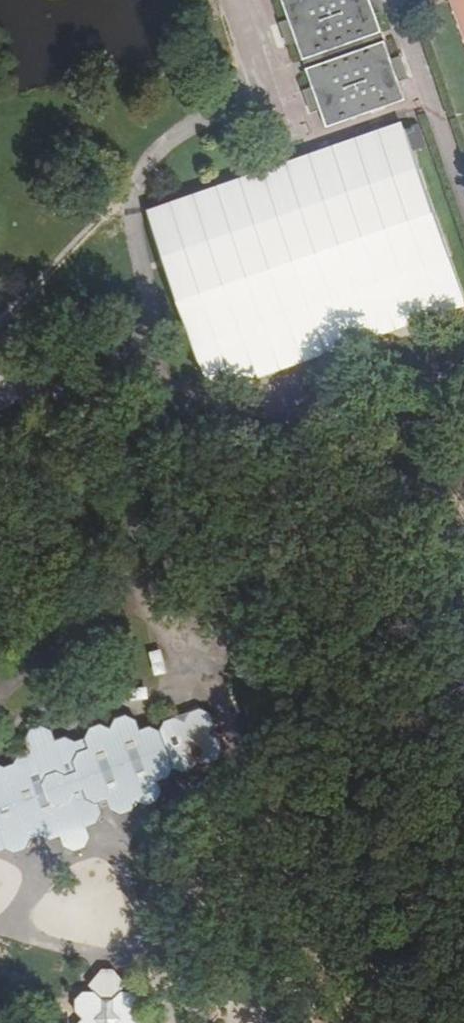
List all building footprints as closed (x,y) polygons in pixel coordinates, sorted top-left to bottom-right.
[(385,42),(376,45),(372,35),(380,32),(374,15),(382,12),(378,0),(279,0),(281,5),(287,21),(279,24),(287,45),(295,43),(301,61),(310,58),(314,67),(305,70),(311,88),(303,91),(311,114),(319,111),(325,129),(405,101),(398,83),(406,80),(398,57),(391,60),(385,42)] [(158,196),(208,386),(463,319),(463,285),(427,144),(425,145),(421,127),(158,196)] [(202,761),(194,756),(198,749),(197,738),(190,732),(178,734),(173,743),(164,738),(155,738),(149,747),(139,741),(130,742),(129,736),(118,730),(104,731),(103,722),(96,723),(97,732),(84,734),(78,744),(78,751),(72,752),(71,744),(60,737),(51,738),(51,731),(41,724),(29,725),(24,732),(26,743),(17,743),(10,752),(1,753),(0,753),(0,835),(9,833),(15,824),(21,823),(30,830),(40,829),(42,837),(52,844),(63,842),(69,834),(68,823),(76,821),(82,811),(81,803),(88,802),(90,811),(98,816),(111,814),(117,808),(123,812),(134,811),(142,799),(141,793),(150,791),(156,784),(163,789),(174,787),(180,779),(187,783),(198,781),(204,773),(202,761)] [(78,1012),(71,1018),(71,1022),(97,1022),(97,1020),(93,1012),(99,1007),(99,998),(106,998),(106,1008),(110,1014),(105,1022),(131,1022),(127,1016),(133,1011),(134,999),(124,989),(118,989),(118,986),(108,974),(99,974),(87,986),(81,985),(72,995),(72,1007),(78,1012)]
